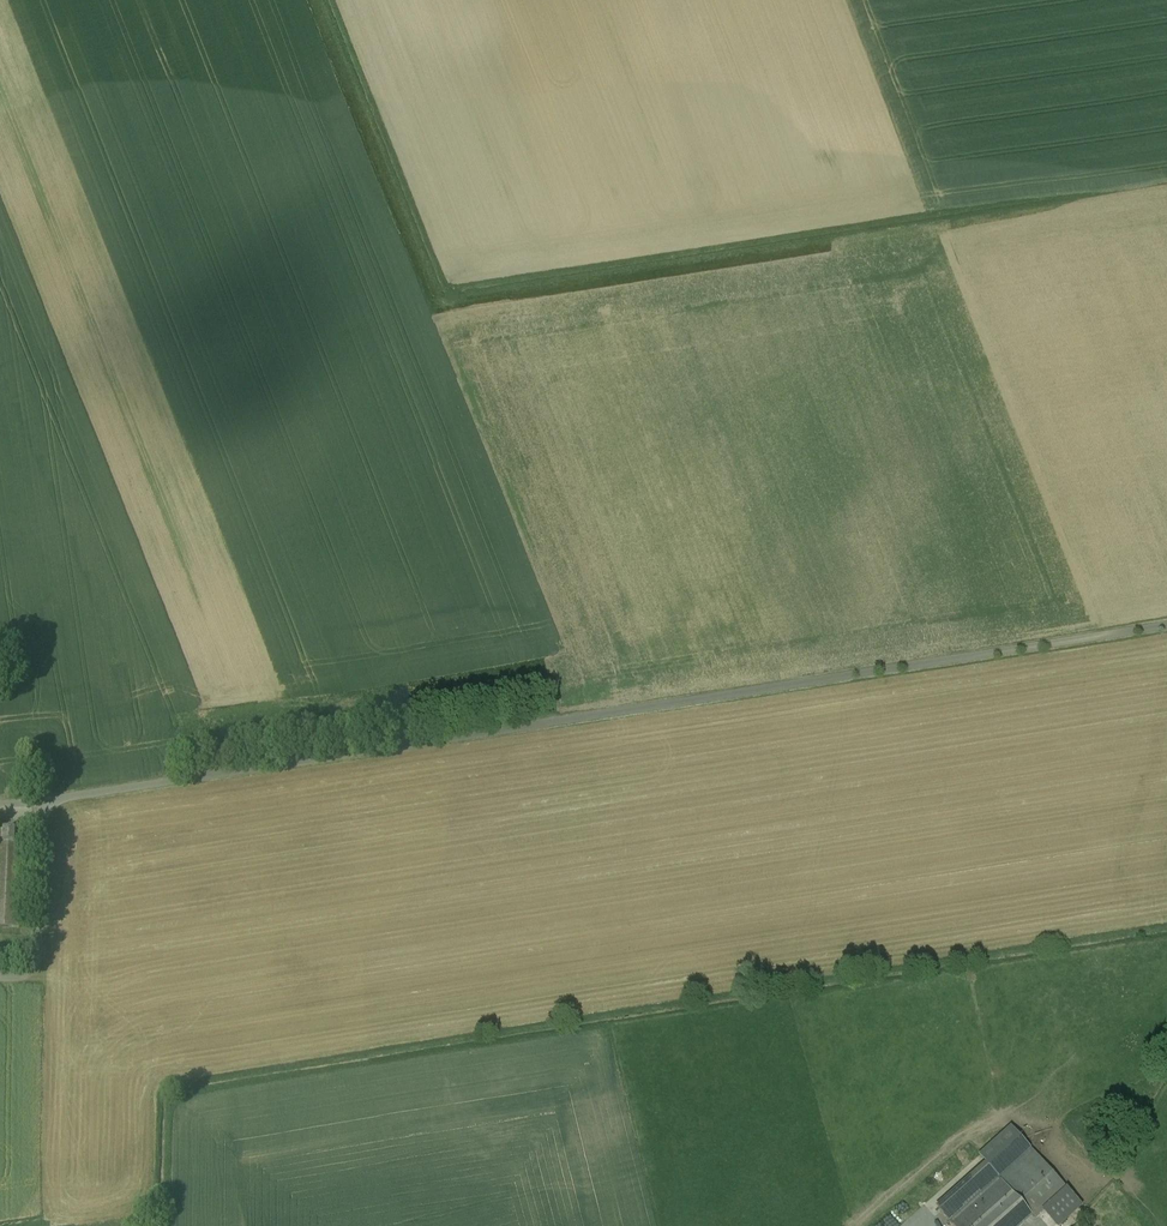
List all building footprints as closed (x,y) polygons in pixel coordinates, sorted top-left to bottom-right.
[(0,832),(0,927),(19,928),(22,832),(0,832)] [(1009,1130),(979,1157),(990,1168),(999,1179),(1029,1152),(1019,1141),(1009,1130)] [(1029,1152),(999,1179),(1013,1194),(1032,1216),(1031,1216),(1034,1220),(1053,1203),(1065,1191),(1064,1192),(1029,1152)] [(990,1168),(940,1213),(950,1223),(999,1179),(990,1168)] [(950,1223),(952,1225),(977,1225),(1013,1194),(999,1179),(950,1223)] [(1065,1191),(1053,1203),(1063,1213),(1075,1202),(1065,1191)] [(977,1225),(1020,1225),(1031,1216),(1032,1216),(1013,1194),(977,1225)]
